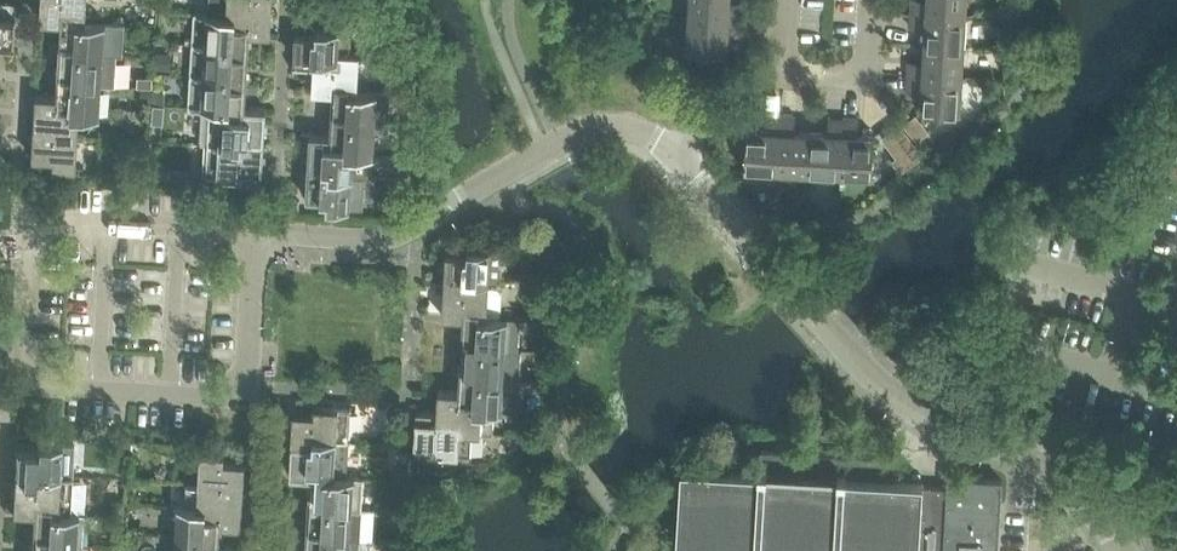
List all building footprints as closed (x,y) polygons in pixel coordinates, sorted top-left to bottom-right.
[(42,21),(64,22),(65,13),(87,15),(88,0),(43,0),(42,21)] [(731,0),(691,0),(690,15),(744,18),(745,4),(730,3),(731,0)] [(967,0),(913,0),(912,11),(966,14),(967,0)] [(298,7),(297,11),(297,21),(311,22),(311,12),(312,8),(298,7)] [(228,13),(208,11),(195,11),(193,43),(206,44),(228,46),(227,53),(249,54),(251,32),(250,32),(251,23),(227,22),(228,13)] [(964,45),(966,14),(912,11),(911,26),(926,27),(924,43),(964,45)] [(87,22),(87,15),(65,13),(64,22),(62,44),(84,45),(83,53),(105,54),(105,52),(107,23),(87,22)] [(15,49),(17,16),(0,15),(0,48),(15,49)] [(743,33),(744,18),(690,15),(688,47),(728,50),(729,32),(743,33)] [(297,34),(295,65),(315,67),(316,67),(316,58),(337,59),(337,51),(341,51),(353,52),(354,29),(318,27),(317,35),(297,34)] [(228,46),(206,44),(193,43),(191,74),(204,75),(226,76),(226,83),(248,85),(249,54),(227,53),(228,46)] [(962,77),(964,45),(924,43),(923,60),(909,59),(908,73),(962,77)] [(83,53),(84,45),(62,44),(60,74),(82,76),(81,84),(103,85),(103,83),(115,84),(117,60),(124,60),(124,54),(105,52),(105,54),(83,53)] [(353,52),(341,51),(337,51),(337,59),(316,58),(316,67),(315,67),(313,90),(335,91),(336,91),(336,82),(359,83),(361,52),(353,52)] [(157,53),(156,67),(169,68),(170,53),(157,53)] [(960,108),(962,77),(908,73),(907,88),(922,89),(921,106),(960,108)] [(81,84),(82,76),(60,74),(59,96),(60,96),(59,105),(80,106),(79,115),(81,115),(101,116),(103,85),(81,84)] [(226,76),(204,75),(191,74),(189,105),(222,107),(224,107),(224,114),(245,115),(245,106),(246,106),(248,85),(226,83),(226,76)] [(138,75),(137,85),(153,85),(153,76),(138,75)] [(359,90),(359,83),(336,82),(336,91),(335,91),(333,113),(355,115),(354,122),(377,123),(389,124),(391,92),(359,90)] [(150,101),(151,88),(142,87),(141,100),(150,101)] [(165,90),(153,90),(153,102),(164,103),(165,90)] [(60,96),(59,96),(38,94),(36,127),(58,128),(57,135),(80,137),(81,115),(79,115),(80,106),(59,105),(60,96)] [(407,104),(422,104),(422,95),(408,94),(407,104)] [(154,104),(153,122),(165,123),(166,105),(154,104)] [(267,107),(246,106),(245,106),(245,115),(224,114),(224,107),(222,107),(220,145),(242,146),(243,138),(265,140),(267,107)] [(914,118),(906,109),(899,115),(906,124),(914,118)] [(354,122),(355,115),(333,113),(332,134),(333,134),(332,143),(353,144),(353,153),(355,153),(375,154),(376,131),(377,123),(354,122)] [(778,168),(781,114),(766,113),(765,127),(748,126),(746,166),(778,168)] [(795,128),(796,115),(781,114),(778,168),(809,170),(812,129),(795,128)] [(841,172),(844,117),(829,116),(828,130),(812,129),(809,170),(841,172)] [(858,132),(859,118),(844,117),(841,172),(872,174),(875,133),(858,132)] [(900,121),(883,136),(900,155),(917,141),(900,121)] [(377,123),(376,131),(389,132),(389,124),(377,123)] [(57,135),(58,128),(36,127),(34,157),(55,159),(55,166),(78,167),(80,137),(57,135)] [(333,134),(332,134),(311,133),(310,165),(332,167),(331,174),(353,176),(355,153),(353,153),(353,144),(332,143),(333,134)] [(205,144),(203,174),(242,177),(242,169),(263,170),(265,140),(243,138),(242,146),(220,145),(205,144)] [(331,174),(332,167),(310,165),(308,195),(329,197),(328,204),(328,205),(363,207),(364,176),(353,176),(331,174)] [(308,195),(307,203),(328,204),(329,197),(308,195)] [(448,252),(446,284),(468,285),(469,278),(490,279),(502,280),(504,248),(469,246),(469,254),(448,252)] [(468,285),(446,284),(446,285),(445,294),(444,315),(465,317),(466,317),(467,308),(481,309),(480,316),(500,316),(501,293),(496,287),(490,286),(490,279),(469,278),(468,285)] [(437,285),(437,293),(439,293),(445,294),(446,285),(440,285),(437,285)] [(535,307),(534,319),(549,320),(549,308),(535,307)] [(480,316),(481,309),(467,308),(466,317),(465,317),(464,338),(485,340),(485,347),(519,349),(521,318),(500,316),(480,316)] [(485,347),(485,340),(464,338),(462,369),(483,370),(483,377),(505,379),(506,355),(533,357),(533,352),(519,351),(519,349),(485,347)] [(483,377),(483,370),(462,369),(461,390),(461,399),(481,400),(481,409),(495,410),(503,410),(505,379),(483,377)] [(461,390),(439,389),(438,412),(439,412),(438,421),(459,422),(459,430),(473,431),(493,433),(495,410),(481,409),(481,400),(461,399),(461,390)] [(351,407),(340,406),(316,404),(316,412),(295,411),(293,443),(314,444),(315,436),(338,438),(349,438),(351,407)] [(439,412),(438,412),(418,411),(416,443),(420,443),(420,454),(435,455),(435,452),(471,454),(473,431),(459,430),(459,422),(438,421),(439,412)] [(395,440),(396,429),(385,429),(384,440),(395,440)] [(349,438),(338,438),(315,436),(314,444),(293,443),(291,474),(312,475),(313,475),(314,466),(336,468),(336,474),(347,475),(349,438)] [(60,476),(62,443),(38,442),(38,450),(16,449),(14,481),(37,482),(37,475),(60,476)] [(824,453),(761,449),(760,471),(682,466),(677,550),(998,550),(999,529),(1002,479),(950,476),(949,486),(924,485),(924,480),(918,480),(897,479),(898,457),(824,453)] [(224,460),(225,453),(202,451),(200,483),(222,485),(222,492),(244,494),(246,461),(224,460)] [(393,476),(394,476),(404,476),(404,464),(393,464),(393,476)] [(336,474),(336,468),(314,466),(313,475),(312,475),(311,497),(332,498),(331,506),(363,508),(365,476),(347,475),(336,474)] [(71,476),(60,476),(37,475),(37,482),(14,481),(13,502),(13,511),(13,512),(35,513),(36,504),(58,505),(57,512),(69,513),(71,476)] [(222,485),(200,483),(187,483),(186,505),(200,505),(200,513),(220,515),(219,523),(220,523),(242,524),(244,494),(222,492),(222,485)] [(331,506),(332,498),(311,497),(309,528),(330,529),(330,537),(361,539),(363,508),(331,506)] [(111,500),(110,514),(124,515),(125,501),(111,500)] [(57,512),(58,505),(36,504),(35,513),(34,526),(33,535),(54,536),(53,544),(86,546),(86,544),(88,514),(69,513),(57,512)] [(200,505),(186,505),(178,504),(176,536),(198,537),(198,544),(219,546),(220,523),(219,523),(220,515),(200,513),(200,505)] [(24,526),(23,534),(33,535),(34,526),(24,526)] [(330,529),(309,528),(308,549),(309,549),(308,550),(360,550),(361,539),(330,537),(330,529)] [(23,534),(23,542),(33,543),(33,535),(23,534)] [(54,536),(33,535),(33,543),(32,550),(88,550),(88,544),(86,544),(86,546),(53,544),(54,536)] [(198,537),(176,536),(175,550),(218,550),(219,546),(198,544),(198,537)]
